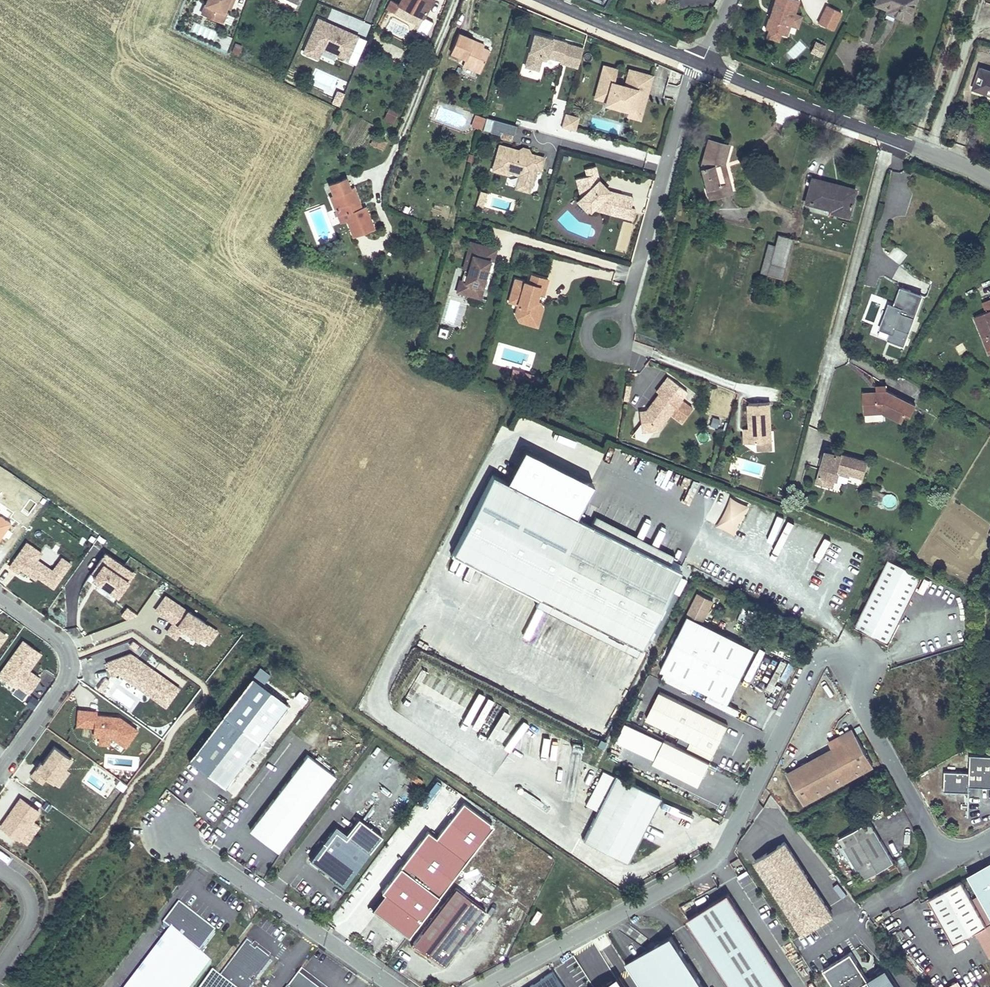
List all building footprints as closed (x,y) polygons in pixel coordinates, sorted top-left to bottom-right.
[(205,3),(211,6),(212,10),(209,16),(222,21),(226,12),(223,11),(225,6),(227,1),(232,3),(233,0),(206,0),(205,3)] [(418,24),(431,0),(400,0),(398,4),(391,0),(389,0),(386,7),(418,24)] [(786,35),(797,0),(773,0),(771,8),(774,9),(771,18),(768,17),(764,28),(768,29),(780,33),(786,35)] [(874,3),(886,8),(895,12),(894,15),(908,20),(915,0),(875,0),(874,3)] [(211,6),(205,3),(201,12),(209,16),(212,10),(211,6)] [(825,4),(817,24),(833,31),(842,12),(825,4)] [(426,37),(433,22),(423,17),(416,32),(426,37)] [(316,19),(303,53),(317,59),(321,49),(346,59),(356,36),(343,30),(342,33),(326,27),(327,24),(316,19)] [(327,24),(326,27),(342,33),(343,30),(327,24)] [(778,40),(780,33),(768,29),(766,36),(778,40)] [(565,40),(533,31),(524,64),(537,68),(540,58),(541,53),(546,55),(560,58),(559,61),(576,66),(582,46),(565,42),(565,40)] [(458,33),(450,51),(465,58),(463,61),(481,68),(488,50),(476,45),(475,47),(471,46),(474,39),(458,33)] [(364,48),(371,51),(377,37),(370,34),(364,48)] [(484,44),(474,39),(471,46),(475,47),(476,45),(482,48),(484,44)] [(814,40),(809,52),(821,57),(826,45),(814,40)] [(400,59),(404,50),(386,43),(383,52),(400,59)] [(481,68),(463,61),(462,65),(479,72),(481,68)] [(616,66),(604,63),(595,94),(607,97),(606,101),(631,107),(631,106),(642,109),(645,95),(640,93),(641,88),(647,90),(651,73),(630,67),(625,83),(612,80),(616,66)] [(982,68),(975,88),(989,93),(989,71),(982,68)] [(640,115),(642,109),(631,106),(631,107),(630,112),(640,115)] [(392,123),(397,112),(388,108),(383,119),(392,123)] [(475,114),(472,126),(513,137),(516,125),(475,114)] [(563,114),(560,126),(572,130),(574,122),(571,121),(573,117),(563,114)] [(369,143),(382,150),(386,142),(374,135),(369,143)] [(712,187),(714,196),(731,191),(724,167),(721,168),(719,164),(723,163),(728,143),(708,137),(700,165),(706,188),(712,187)] [(521,150),(499,144),(492,169),(508,174),(508,171),(518,174),(518,178),(524,179),(523,183),(531,185),(536,168),(540,169),(543,156),(526,152),(526,154),(521,153),(521,150)] [(584,168),(586,175),(596,172),(594,165),(584,168)] [(598,178),(596,172),(586,175),(576,178),(579,190),(582,189),(583,193),(594,204),(598,205),(597,208),(626,217),(632,196),(609,190),(607,187),(605,190),(602,187),(604,184),(598,178)] [(329,184),(333,195),(348,188),(344,178),(329,184)] [(528,191),(530,185),(523,183),(524,179),(518,178),(515,187),(528,191)] [(820,184),(811,182),(805,202),(832,209),(831,213),(847,217),(854,192),(838,189),(839,184),(821,179),(820,184)] [(855,188),(839,184),(838,189),(854,192),(855,188)] [(352,187),(330,196),(335,208),(339,207),(342,214),(346,213),(347,217),(345,217),(349,226),(353,237),(373,229),(363,206),(360,207),(357,209),(355,205),(358,203),(352,187)] [(582,189),(579,190),(581,197),(577,201),(587,211),(591,206),(597,208),(598,205),(594,204),(583,193),(582,189)] [(477,205),(483,207),(486,192),(480,191),(477,205)] [(339,207),(335,208),(343,228),(349,226),(345,217),(347,217),(346,213),(342,214),(339,207)] [(774,245),(766,274),(782,278),(793,238),(777,234),(774,245)] [(766,274),(774,245),(767,243),(759,272),(766,274)] [(895,246),(888,255),(899,264),(906,255),(895,246)] [(496,258),(475,251),(466,277),(471,279),(468,288),(463,287),(459,298),(480,305),(483,295),(488,296),(491,287),(486,286),(489,278),(493,280),(496,271),(496,270),(492,269),(496,258)] [(547,279),(530,275),(528,283),(514,279),(507,302),(517,304),(514,314),(519,321),(529,325),(533,313),(542,307),(538,300),(535,300),(532,299),(534,293),(537,294),(542,295),(547,279)] [(880,329),(889,333),(887,340),(904,346),(923,295),(900,287),(894,305),(889,303),(880,329)] [(976,316),(989,352),(989,299),(984,302),(987,311),(976,316)] [(536,327),(542,307),(533,313),(529,325),(536,327)] [(517,378),(525,375),(512,371),(509,380),(516,382),(517,378)] [(537,378),(525,375),(517,378),(516,382),(534,387),(537,378)] [(643,434),(658,431),(666,421),(678,429),(688,415),(676,407),(682,398),(663,384),(656,393),(659,395),(648,410),(650,412),(648,415),(640,417),(643,434)] [(915,405),(887,391),(877,392),(864,393),(865,413),(882,411),(901,421),(905,413),(910,415),(915,405)] [(769,403),(748,404),(750,429),(750,443),(772,442),(769,403)] [(656,432),(643,434),(642,425),(631,440),(644,449),(656,432)] [(772,450),(772,442),(758,443),(758,450),(772,450)] [(863,476),(867,461),(826,450),(818,481),(832,485),(836,471),(839,469),(863,476)] [(527,589),(566,513),(492,476),(453,552),(527,589)] [(887,494),(885,505),(895,507),(897,496),(887,494)] [(739,535),(750,505),(728,497),(717,527),(739,535)] [(11,521),(6,516),(11,513),(0,506),(0,540),(11,521)] [(641,646),(679,570),(669,565),(590,525),(566,513),(527,589),(540,596),(641,646)] [(590,525),(669,565),(674,555),(595,515),(590,525)] [(801,528),(791,550),(799,553),(808,531),(801,528)] [(42,551),(24,539),(5,566),(18,575),(21,571),(34,581),(38,579),(54,590),(74,562),(59,552),(50,565),(38,557),(42,551)] [(527,589),(453,552),(451,557),(538,600),(540,596),(527,589)] [(134,574),(104,555),(87,579),(117,599),(134,574)] [(855,625),(889,642),(923,574),(889,557),(855,625)] [(661,669),(728,703),(755,649),(701,622),(713,599),(699,593),(661,669)] [(218,630),(165,596),(154,611),(170,624),(165,632),(175,639),(183,631),(210,645),(218,630)] [(538,600),(536,605),(636,655),(641,646),(540,596),(538,600)] [(22,640),(0,670),(0,677),(29,694),(40,676),(30,670),(41,651),(22,640)] [(129,652),(106,661),(113,680),(124,679),(164,706),(178,686),(129,652)] [(776,673),(787,678),(794,664),(783,659),(776,673)] [(663,672),(660,677),(691,692),(693,687),(663,672)] [(287,704),(251,678),(188,761),(224,788),(287,704)] [(660,691),(646,719),(690,741),(687,747),(665,736),(653,762),(698,785),(728,725),(660,691)] [(98,711),(77,709),(76,728),(90,728),(91,736),(98,737),(98,744),(108,747),(110,738),(126,748),(136,731),(118,717),(98,715),(98,711)] [(839,737),(843,743),(857,736),(853,729),(839,737)] [(803,803),(873,765),(857,736),(843,743),(787,774),(803,803)] [(70,759),(53,748),(36,772),(53,784),(70,759)] [(266,842),(277,850),(335,775),(307,754),(249,829),(261,838),(263,835),(268,839),(266,842)] [(969,754),(969,772),(944,771),(943,791),(951,791),(957,792),(969,792),(969,786),(989,787),(989,755),(969,754)] [(582,840),(627,862),(660,796),(615,774),(582,840)] [(0,826),(0,829),(20,842),(33,820),(40,811),(20,798),(0,826)] [(408,936),(493,824),(463,801),(435,837),(427,830),(381,890),(384,893),(372,908),(386,919),(390,914),(397,920),(394,925),(408,936)] [(335,826),(310,859),(344,885),(382,836),(358,818),(345,834),(335,826)] [(33,820),(20,842),(27,846),(40,825),(33,820)] [(863,879),(893,861),(869,820),(839,838),(863,879)] [(754,859),(797,937),(832,918),(789,840),(754,859)] [(968,875),(989,915),(989,862),(968,875)] [(962,880),(929,898),(954,943),(987,925),(962,880)] [(485,910),(455,887),(413,943),(442,966),(485,910)] [(407,937),(408,936),(394,925),(397,920),(390,914),(386,919),(372,908),(384,893),(381,890),(368,908),(407,937)] [(731,986),(788,986),(728,893),(688,919),(731,986)] [(212,962),(200,953),(216,933),(179,905),(163,926),(171,932),(129,986),(193,986),(212,962)] [(889,909),(882,913),(885,917),(891,913),(889,909)] [(640,986),(706,986),(671,934),(625,964),(640,986)] [(212,974),(202,986),(249,986),(252,982),(250,981),(253,977),(255,978),(270,959),(256,948),(254,951),(250,948),(252,945),(247,941),(218,978),(212,974)] [(834,986),(891,986),(880,971),(867,979),(850,952),(823,969),(834,986)] [(880,971),(891,986),(898,986),(885,968),(880,971)] [(301,969),(298,973),(316,986),(324,986),(301,969)] [(552,971),(528,986),(562,986),(552,971)] [(288,986),(316,986),(298,973),(288,986)] [(624,974),(599,986),(631,986),(624,974)]
